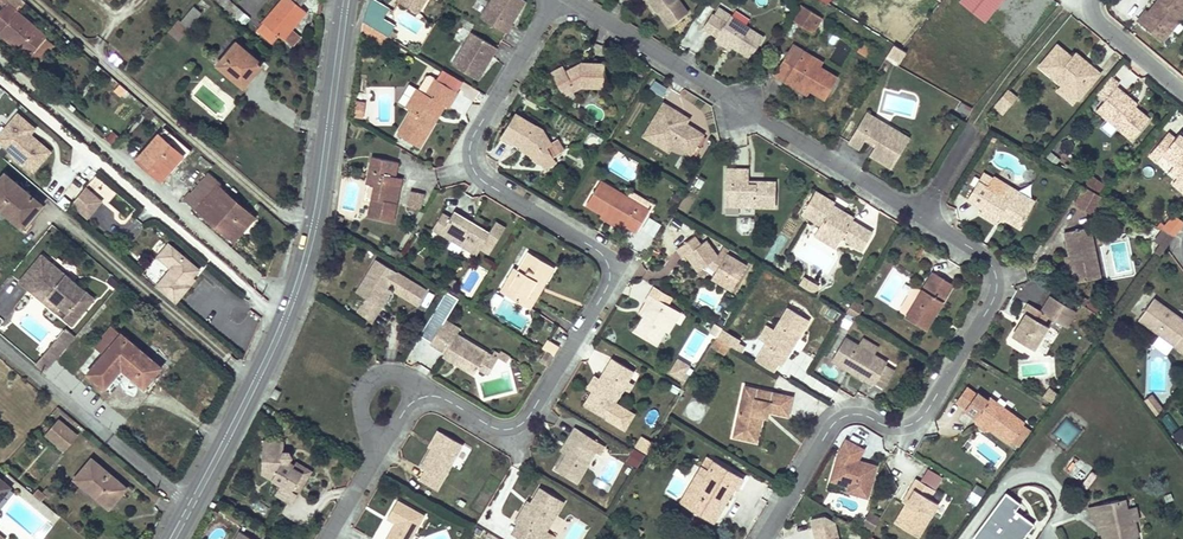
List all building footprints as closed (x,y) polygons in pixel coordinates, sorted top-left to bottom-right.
[(25,2),(22,0),(8,0),(6,2),(17,11),(25,2)] [(307,11),(301,6),(306,0),(283,0),(258,29),(273,43),(279,35),(283,38),(284,37),(293,45),(300,36),(292,28),(307,11)] [(389,8),(376,0),(370,0),(367,9),(383,18),(389,8)] [(398,2),(417,13),(425,0),(399,0),(398,2)] [(518,8),(520,9),(526,0),(525,0),(491,0),(481,17),(506,33),(516,15),(514,14),(518,8)] [(650,0),(645,0),(655,13),(658,11),(650,0)] [(679,0),(650,0),(658,11),(669,26),(688,12),(679,0)] [(960,0),(985,21),(1002,0),(960,0)] [(1182,15),(1182,0),(1161,0),(1163,2),(1159,7),(1152,7),(1148,13),(1146,11),(1138,20),(1158,36),(1165,27),(1170,32),(1182,15)] [(6,2),(6,3),(0,10),(0,33),(14,45),(16,43),(30,56),(47,37),(17,11),(6,2)] [(250,19),(230,2),(224,9),(237,21),(236,22),(242,28),(250,19)] [(822,17),(800,4),(791,19),(809,30),(814,22),(818,24),(822,17)] [(189,28),(201,13),(193,6),(181,21),(189,28)] [(383,18),(367,9),(366,12),(363,20),(383,33),(389,37),(392,31),(396,26),(383,18)] [(764,37),(730,16),(726,23),(712,13),(703,27),(717,36),(733,46),(750,58),(764,37)] [(179,40),(189,28),(179,20),(169,32),(179,40)] [(383,33),(363,20),(363,21),(361,32),(377,42),(383,33)] [(813,32),(818,24),(814,22),(809,30),(813,32)] [(1163,40),(1170,32),(1165,27),(1158,36),(1163,40)] [(394,40),(397,34),(392,31),(389,37),(394,40)] [(487,65),(497,48),(472,32),(452,64),(478,80),(483,71),(481,70),(485,63),(487,65)] [(383,46),(389,37),(383,33),(377,42),(383,46)] [(733,46),(717,36),(715,39),(731,49),(733,46)] [(262,64),(236,42),(217,65),(241,85),(252,72),(254,74),(262,64)] [(27,59),(30,56),(16,43),(14,45),(12,47),(27,59)] [(885,58),(897,66),(906,51),(894,43),(885,58)] [(1078,99),(1100,73),(1086,62),(1083,66),(1072,57),(1057,44),(1039,66),(1062,85),(1077,98),(1078,99)] [(820,67),(812,62),(814,57),(793,45),(775,75),(786,82),(789,77),(810,90),(824,98),(837,77),(820,67)] [(1086,62),(1075,52),(1072,57),(1083,66),(1086,62)] [(117,65),(122,60),(114,53),(110,59),(117,65)] [(823,62),(814,57),(812,62),(820,67),(823,62)] [(604,87),(605,63),(583,63),(583,68),(573,68),(566,71),(554,77),(564,96),(573,91),(582,86),(604,87)] [(554,77),(566,71),(563,66),(552,72),(554,77)] [(243,87),(254,74),(252,72),(241,85),(243,87)] [(437,113),(442,104),(445,105),(454,89),(431,75),(427,76),(419,89),(417,88),(406,107),(412,110),(397,135),(419,148),(434,123),(430,121),(436,112),(437,113)] [(810,90),(789,77),(786,82),(807,95),(810,90)] [(648,89),(663,97),(668,87),(653,79),(648,89)] [(133,95),(120,84),(114,90),(127,101),(133,95)] [(1077,98),(1062,85),(1057,91),(1072,104),(1077,98)] [(1135,107),(1123,96),(1125,94),(1116,86),(1096,110),(1132,140),(1150,119),(1135,107)] [(449,108),(458,92),(454,89),(445,105),(449,108)] [(1007,109),(1017,98),(1007,89),(998,101),(1007,109)] [(575,106),(576,96),(573,91),(564,96),(567,101),(575,106)] [(1137,104),(1125,94),(1123,96),(1135,107),(1137,104)] [(362,116),(364,104),(355,102),(353,114),(362,116)] [(654,136),(671,107),(664,102),(643,136),(669,152),(672,147),(654,136)] [(434,123),(445,105),(442,104),(437,113),(436,112),(430,121),(434,123)] [(686,124),(676,117),(680,112),(671,107),(654,136),(672,147),(674,144),(691,154),(703,134),(686,124)] [(690,118),(680,112),(676,117),(686,124),(690,118)] [(910,138),(901,133),(895,136),(875,124),(875,117),(866,112),(848,142),(860,149),(865,140),(867,137),(877,143),(875,146),(870,155),(892,168),(910,138)] [(551,143),(543,130),(516,113),(501,138),(511,144),(513,141),(522,147),(524,144),(528,147),(527,148),(531,154),(535,161),(543,163),(552,158),(546,146),(551,143)] [(30,134),(35,128),(18,114),(0,135),(0,142),(34,171),(50,151),(30,134)] [(901,133),(875,117),(875,124),(895,136),(901,133)] [(168,172),(183,155),(171,145),(177,138),(164,127),(137,159),(161,180),(168,172)] [(1179,133),(1175,139),(1168,133),(1150,154),(1158,160),(1162,154),(1175,165),(1170,170),(1182,181),(1182,137),(1179,133)] [(867,137),(865,140),(875,146),(877,143),(867,137)] [(170,174),(191,150),(177,138),(171,145),(183,155),(168,172),(170,174)] [(531,154),(527,148),(528,147),(524,144),(522,147),(521,148),(531,154)] [(390,201),(395,177),(398,162),(372,157),(366,184),(375,186),(368,216),(393,221),(397,203),(390,201)] [(546,168),(555,163),(552,158),(543,163),(546,168)] [(775,206),(776,181),(756,181),(755,184),(748,184),(748,181),(749,169),(726,168),(725,195),(734,195),(734,206),(775,206)] [(5,173),(0,179),(0,208),(23,228),(42,205),(5,173)] [(254,217),(218,186),(221,183),(209,173),(197,187),(207,195),(201,201),(203,203),(198,209),(234,240),(254,217)] [(1019,227),(1035,201),(1008,185),(1002,196),(988,187),(993,179),(983,173),(967,199),(983,208),(980,213),(996,223),(1000,216),(1019,227)] [(109,199),(116,189),(97,175),(89,185),(109,199)] [(397,203),(402,178),(395,177),(390,201),(397,203)] [(1101,183),(1093,177),(1088,183),(1096,190),(1101,183)] [(649,210),(638,203),(636,206),(626,200),(628,197),(601,181),(587,204),(602,214),(603,214),(604,211),(611,215),(610,218),(625,227),(626,225),(637,231),(649,210)] [(1099,192),(1104,186),(1101,183),(1096,190),(1099,192)] [(1095,216),(1105,197),(1103,196),(1085,186),(1074,205),(1095,216)] [(201,201),(207,195),(197,187),(191,194),(184,199),(198,209),(203,203),(201,201)] [(101,201),(85,188),(72,204),(87,217),(101,201)] [(420,207),(423,194),(412,191),(408,205),(420,207)] [(852,221),(854,217),(833,205),(835,203),(815,191),(802,214),(821,225),(819,227),(840,240),(842,237),(862,250),(865,244),(855,238),(862,226),(852,221)] [(116,193),(108,204),(130,218),(138,206),(116,193)] [(734,206),(734,195),(725,195),(725,205),(734,206)] [(638,203),(628,197),(626,200),(636,206),(638,203)] [(489,253),(505,227),(495,222),(489,232),(473,222),(471,225),(466,222),(468,219),(454,211),(450,218),(443,213),(433,228),(477,254),(481,248),(489,253)] [(610,218),(611,215),(604,211),(603,214),(602,214),(601,216),(623,229),(625,227),(610,218)] [(341,227),(343,218),(335,214),(334,223),(341,227)] [(1182,225),(1182,222),(1174,215),(1163,229),(1174,236),(1182,225)] [(654,237),(662,224),(649,216),(642,229),(654,237)] [(865,244),(872,233),(862,226),(855,238),(865,244)] [(840,240),(819,227),(815,235),(836,248),(840,240)] [(1100,278),(1090,227),(1064,232),(1069,256),(1072,269),(1075,283),(1100,278)] [(1166,247),(1174,236),(1163,230),(1155,240),(1160,244),(1155,251),(1160,255),(1166,247)] [(718,257),(705,240),(700,244),(694,236),(677,248),(684,257),(687,255),(698,271),(708,264),(717,269),(712,278),(732,290),(747,266),(726,254),(723,259),(718,257)] [(199,269),(168,243),(157,257),(171,268),(156,286),(175,303),(190,286),(187,284),(193,277),(199,269)] [(386,244),(383,250),(396,257),(399,251),(386,244)] [(544,286),(555,267),(528,252),(517,269),(514,267),(505,282),(510,285),(505,294),(526,306),(535,290),(532,289),(536,281),(544,286)] [(95,298),(42,254),(19,281),(29,290),(33,284),(61,308),(67,313),(65,315),(75,323),(95,298)] [(388,288),(392,281),(395,283),(396,288),(395,291),(418,305),(427,290),(377,259),(357,292),(367,298),(358,312),(372,321),(381,306),(378,304),(388,288)] [(327,284),(330,274),(323,272),(320,282),(327,284)] [(935,314),(946,296),(938,291),(945,279),(933,272),(922,290),(916,299),(908,294),(900,308),(901,312),(907,315),(906,317),(926,329),(932,319),(930,317),(932,313),(935,314)] [(190,286),(195,279),(193,277),(187,284),(190,286)] [(815,284),(805,278),(801,284),(811,291),(815,284)] [(946,296),(953,284),(945,279),(938,291),(946,296)] [(530,309),(544,286),(536,281),(532,289),(535,290),(526,306),(530,309)] [(325,292),(327,284),(320,282),(318,290),(325,292)] [(505,294),(510,285),(505,282),(500,291),(505,294)] [(61,308),(33,284),(29,290),(57,313),(61,308)] [(916,299),(922,290),(916,287),(912,288),(908,294),(916,299)] [(381,306),(391,290),(388,288),(378,304),(381,306)] [(665,331),(677,311),(650,294),(638,313),(644,316),(634,332),(656,345),(665,331)] [(1048,326),(1043,323),(1048,316),(1066,327),(1076,311),(1050,296),(1041,311),(1028,303),(1023,312),(1026,314),(1012,336),(1034,349),(1048,326)] [(1084,306),(1088,301),(1079,296),(1076,301),(1084,306)] [(1154,298),(1138,319),(1182,351),(1182,319),(1154,298)] [(864,306),(854,300),(852,302),(863,308),(864,306)] [(857,318),(863,308),(852,302),(846,312),(857,318)] [(825,304),(819,312),(835,321),(840,313),(825,304)] [(781,365),(809,320),(805,317),(788,307),(775,330),(767,342),(756,361),(773,371),(777,363),(781,365)] [(668,333),(681,313),(677,311),(665,331),(668,333)] [(75,323),(65,315),(63,318),(72,326),(75,323)] [(492,355),(457,334),(460,329),(444,320),(430,343),(445,352),(443,355),(455,363),(457,361),(459,363),(458,365),(474,374),(478,367),(488,373),(497,358),(494,356),(492,355)] [(717,337),(722,328),(715,324),(710,333),(716,337),(717,337)] [(767,342),(775,330),(767,325),(759,337),(767,342)] [(161,367),(112,326),(95,347),(104,354),(87,374),(104,388),(121,368),(144,387),(153,376),(161,367)] [(738,339),(722,330),(717,337),(734,347),(737,343),(738,339)] [(887,362),(873,354),(859,346),(845,337),(831,360),(873,385),(875,383),(886,365),(887,362)] [(729,345),(717,338),(711,347),(724,354),(729,345)] [(67,347),(57,339),(50,346),(60,355),(67,347)] [(873,354),(877,347),(864,339),(859,346),(873,354)] [(554,355),(560,346),(549,340),(543,349),(546,351),(547,351),(554,355)] [(742,352),(744,347),(737,343),(734,347),(742,352)] [(510,357),(501,351),(499,354),(499,355),(501,358),(507,362),(510,357)] [(548,366),(554,355),(547,351),(540,361),(548,366)] [(53,367),(63,373),(72,360),(63,353),(53,367)] [(668,373),(682,379),(690,363),(676,356),(668,373)] [(628,380),(634,371),(612,358),(604,372),(607,374),(605,377),(603,375),(600,378),(599,380),(592,392),(584,405),(605,418),(606,416),(610,418),(609,420),(625,429),(634,414),(615,402),(623,388),(625,385),(628,380)] [(883,388),(894,369),(886,365),(875,383),(883,388)] [(144,387),(121,368),(104,388),(110,393),(119,383),(120,382),(121,381),(122,381),(123,380),(124,380),(125,380),(126,380),(127,380),(128,380),(129,380),(130,380),(131,381),(132,381),(133,382),(134,383),(145,392),(156,378),(153,376),(144,387)] [(599,380),(600,378),(595,375),(587,389),(592,392),(599,380)] [(629,391),(633,383),(628,380),(625,385),(623,388),(629,391)] [(756,441),(762,417),(763,411),(768,413),(768,411),(788,415),(792,396),(745,386),(735,429),(747,432),(745,439),(756,441)] [(1024,422),(990,397),(987,400),(977,392),(976,394),(966,387),(956,401),(966,408),(965,409),(975,417),(977,415),(993,428),(992,429),(1010,442),(1011,441),(1024,422)] [(1041,397),(1051,403),(1057,392),(1048,387),(1041,397)] [(277,399),(281,391),(275,389),(271,396),(277,399)] [(1162,408),(1152,395),(1144,400),(1156,415),(1162,408)] [(1160,420),(1171,432),(1178,426),(1167,414),(1160,420)] [(993,428),(977,415),(975,417),(976,422),(986,430),(992,429),(993,428)] [(1065,417),(1050,433),(1066,448),(1081,432),(1065,417)] [(76,436),(58,420),(46,434),(64,450),(76,436)] [(1018,446),(1031,429),(1023,424),(1011,441),(1018,446)] [(595,451),(596,451),(587,446),(592,438),(576,427),(570,437),(573,438),(564,453),(555,469),(577,482),(595,451)] [(1182,442),(1182,430),(1181,427),(1171,435),(1179,445),(1182,442)] [(745,439),(747,432),(735,429),(733,436),(745,439)] [(431,448),(441,432),(438,430),(429,447),(431,448)] [(864,441),(864,430),(853,430),(852,441),(864,441)] [(437,489),(462,444),(441,432),(431,448),(421,467),(426,470),(420,480),(437,489)] [(564,453),(573,438),(570,437),(561,451),(564,453)] [(646,453),(652,443),(642,437),(636,447),(646,453)] [(600,454),(604,446),(592,438),(587,446),(596,451),(595,451),(600,454)] [(292,503),(298,493),(292,490),(303,473),(293,467),(295,464),(289,461),(292,457),(289,452),(284,451),(284,441),(264,440),(263,459),(269,464),(267,468),(275,474),(272,479),(281,485),(275,494),(292,503)] [(634,449),(627,461),(637,467),(644,455),(634,449)] [(867,497),(877,465),(865,462),(864,465),(859,463),(858,460),(850,457),(851,454),(839,451),(833,472),(839,483),(849,486),(847,492),(867,497)] [(727,497),(733,487),(736,489),(743,478),(708,457),(702,468),(708,472),(687,506),(713,522),(725,502),(722,501),(725,496),(727,497)] [(127,487),(93,458),(76,478),(110,507),(127,487)] [(272,479),(275,474),(267,468),(269,464),(263,459),(262,473),(272,479)] [(311,471),(296,462),(295,464),(293,467),(303,473),(292,490),(298,493),(311,471)] [(687,506),(708,472),(702,468),(681,503),(687,506)] [(839,483),(833,472),(830,480),(839,483)] [(918,537),(939,503),(929,498),(934,489),(917,479),(912,488),(915,489),(906,503),(894,523),(918,537)] [(0,480),(0,499),(10,488),(0,480)] [(972,484),(966,500),(978,505),(984,488),(972,484)] [(542,537),(546,530),(564,501),(540,487),(531,502),(529,506),(526,504),(515,522),(518,523),(527,529),(521,538),(544,538),(542,537)] [(906,503),(915,489),(912,488),(903,502),(906,503)] [(42,502),(46,497),(46,496),(42,493),(37,489),(33,494),(42,502)] [(48,498),(52,494),(45,489),(42,493),(46,496),(46,497),(48,498)] [(1035,525),(1016,513),(1021,506),(1004,493),(972,538),(973,538),(1024,538),(1035,525)] [(1135,520),(1130,521),(1127,508),(1125,499),(1089,507),(1091,517),(1094,516),(1100,515),(1104,532),(1102,532),(1102,533),(1103,538),(1137,538),(1136,535),(1138,534),(1135,520)] [(424,515),(397,500),(387,518),(396,523),(397,524),(396,527),(395,526),(387,538),(410,538),(424,515)] [(1139,519),(1136,507),(1127,508),(1130,521),(1135,520),(1139,519)] [(872,531),(880,518),(870,512),(862,524),(872,531)] [(1100,515),(1094,516),(1098,533),(1102,533),(1102,532),(1104,532),(1100,515)] [(518,523),(512,534),(521,538),(527,529),(518,523)] [(834,523),(813,527),(816,538),(838,538),(834,523)] [(554,535),(546,530),(542,537),(544,538),(552,538),(554,535)]
